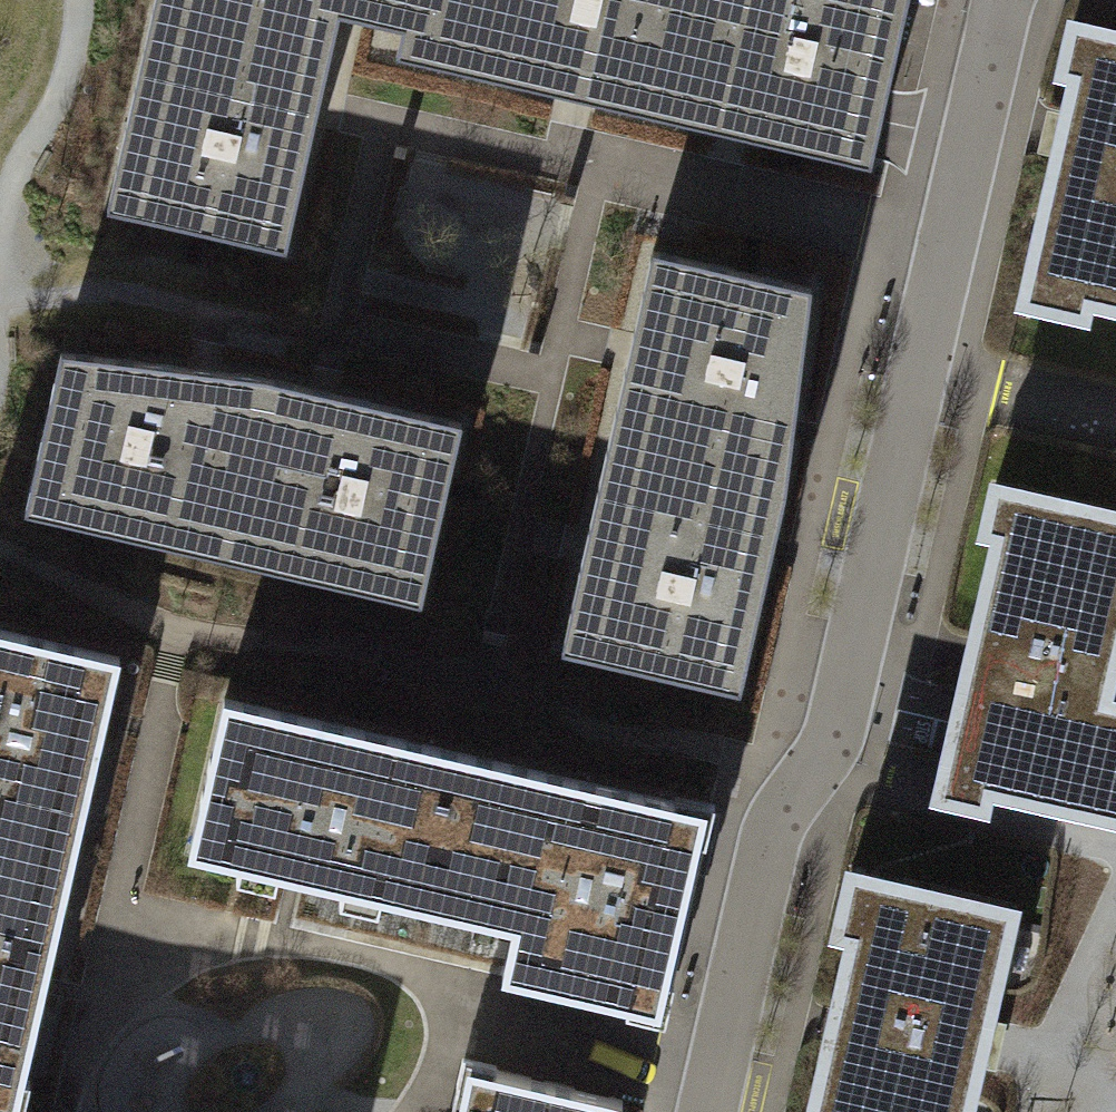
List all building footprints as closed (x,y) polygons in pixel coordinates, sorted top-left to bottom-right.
[(154,9),(330,50),(339,14),(353,17),(402,28),(396,55),(476,73),(493,0),(156,0),(154,9)] [(476,73),(575,96),(711,127),(740,0),(493,0),(476,73)] [(711,127),(732,132),(871,164),(908,0),(740,0),(711,127)] [(154,9),(107,208),(286,247),(317,106),(330,50),(154,9)] [(1104,31),(1094,78),(1074,74),(1030,268),(1087,281),(1083,299),(1115,306),(1115,34),(1104,31)] [(628,349),(607,448),(785,488),(812,287),(652,249),(628,349)] [(203,369),(61,351),(23,510),(223,555),(264,376),(203,369)] [(322,390),(264,376),(223,555),(420,600),(461,422),(322,390)] [(583,545),(562,645),(739,688),(785,488),(607,448),(583,545)] [(1030,492),(1019,538),(997,533),(945,756),(990,767),(986,786),(1115,816),(1115,702),(1103,699),(1115,643),(1115,512),(1030,492)] [(120,656),(0,628),(0,835),(74,852),(105,717),(120,656)] [(442,754),(220,705),(185,857),(293,881),(408,907),(442,754)] [(703,811),(442,754),(408,907),(513,930),(502,980),(659,1014),(703,811)] [(0,835),(0,1104),(14,1107),(43,983),(74,852),(0,835)] [(882,876),(868,937),(850,933),(810,1111),(965,1111),(981,1041),(1012,906),(882,876)] [(468,1063),(457,1111),(619,1111),(622,1098),(468,1063)]
